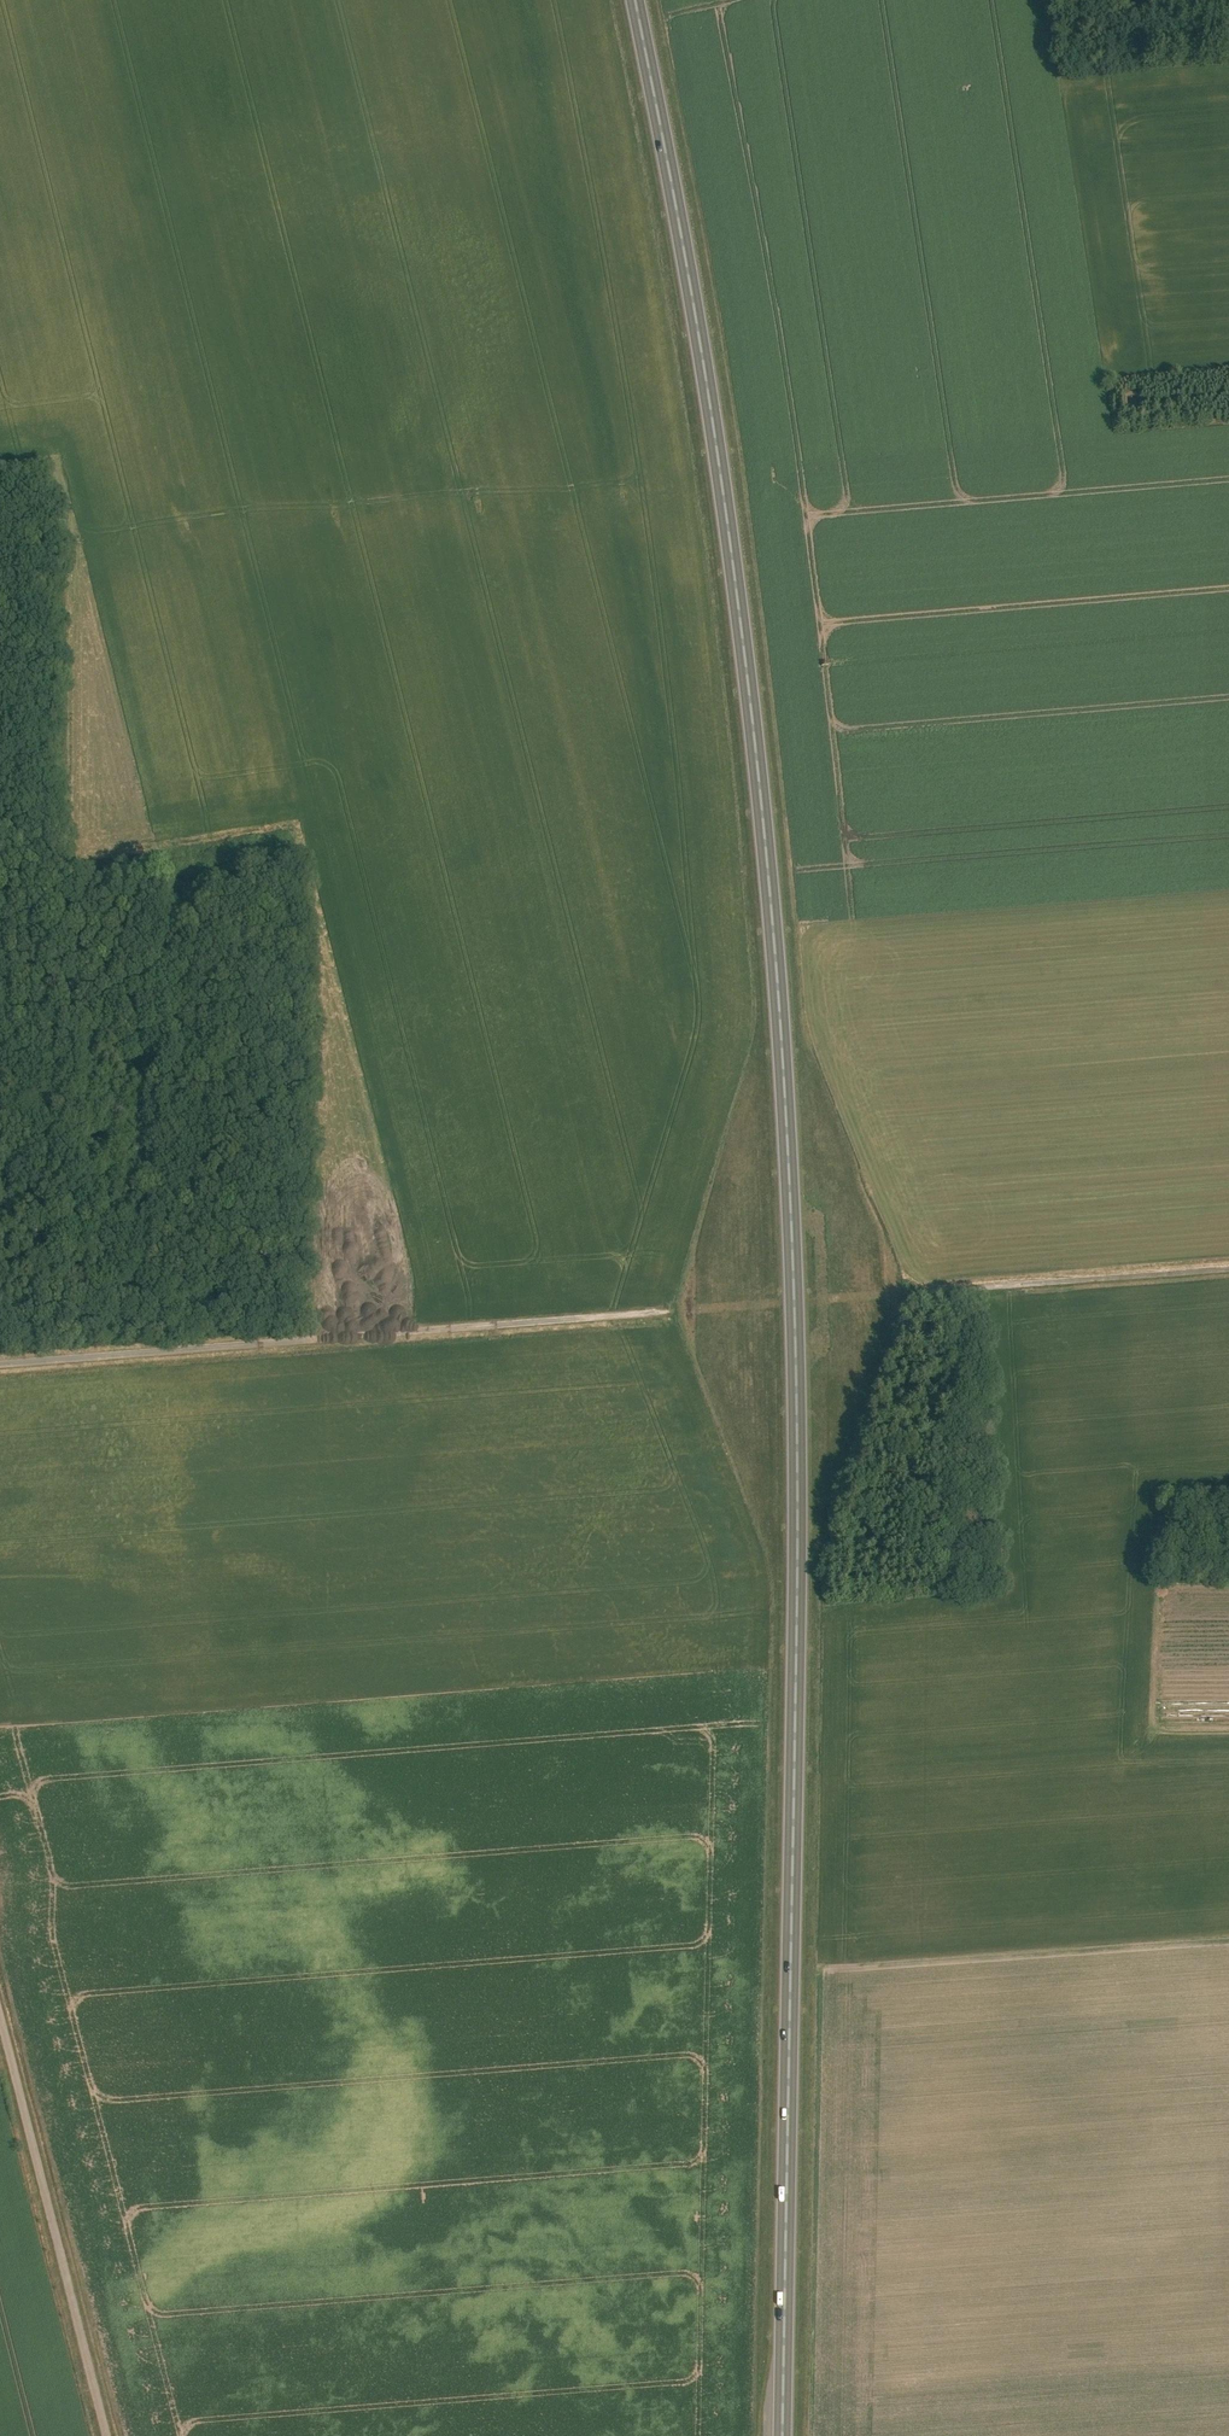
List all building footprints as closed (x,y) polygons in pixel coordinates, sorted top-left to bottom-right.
[(479,1329),(480,1336),(511,1334),(510,1327),(479,1329)]
